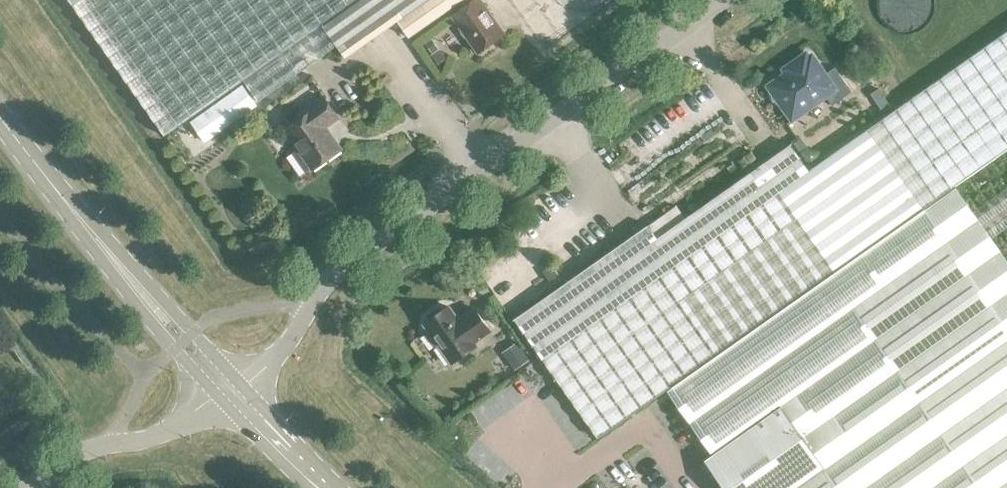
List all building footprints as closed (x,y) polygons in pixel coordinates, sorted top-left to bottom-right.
[(166,137),(179,128),(245,82),(260,103),(338,48),(345,58),(397,21),(408,38),(462,0),(69,0),(166,137)] [(481,0),(475,0),(452,16),(478,53),(505,34),(481,0)] [(514,319),(598,438),(672,386),(743,486),(744,487),(1006,487),(1006,325),(925,208),(1006,150),(1006,31),(809,171),(790,144),(657,238),(648,225),(514,319)] [(432,39),(426,43),(433,53),(439,48),(432,39)] [(793,65),(795,68),(768,86),(771,90),(771,93),(772,96),(773,99),(775,101),(777,102),(781,104),(790,117),(810,103),(815,104),(826,96),(832,106),(852,92),(835,68),(825,75),(812,56),(809,58),(806,54),(791,65),(792,66),(793,65)] [(878,89),(871,94),(883,112),(890,107),(878,89)] [(312,170),(341,149),(325,127),(338,118),(323,97),(309,107),(313,112),(285,131),(298,149),(287,157),(300,176),(310,168),(312,170)] [(743,168),(757,159),(751,151),(737,161),(743,168)] [(474,343),(491,331),(475,308),(458,320),(449,306),(442,311),(440,308),(428,316),(430,319),(424,324),(429,331),(426,334),(435,347),(438,344),(452,364),(477,346),(474,343)] [(508,374),(528,360),(517,345),(497,359),(508,374)]
